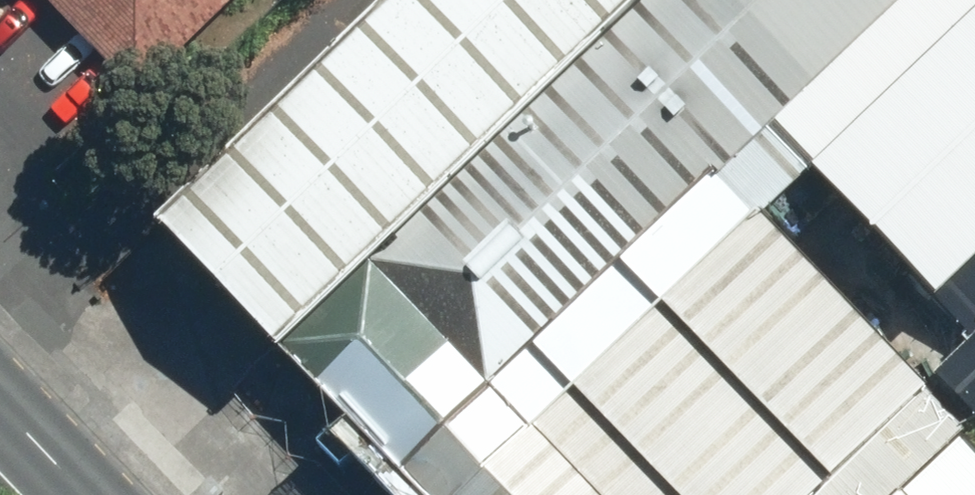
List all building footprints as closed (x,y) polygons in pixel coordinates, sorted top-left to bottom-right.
[(101,107),(220,0),(4,0),(101,107)] [(84,215),(215,358),(241,335),(328,256),(612,0),(322,0),(84,215)] [(328,256),(449,389),(730,134),(879,0),(612,0),(328,256)] [(730,134),(893,312),(974,237),(974,0),(879,0),(730,134)] [(362,467),(387,494),(892,494),(966,428),(713,151),(449,389),(362,467)] [(449,389),(328,256),(241,335),(362,467),(449,389)] [(933,373),(974,418),(974,416),(974,334),(933,373)] [(892,494),(974,494),(974,420),(966,428),(892,494)]
